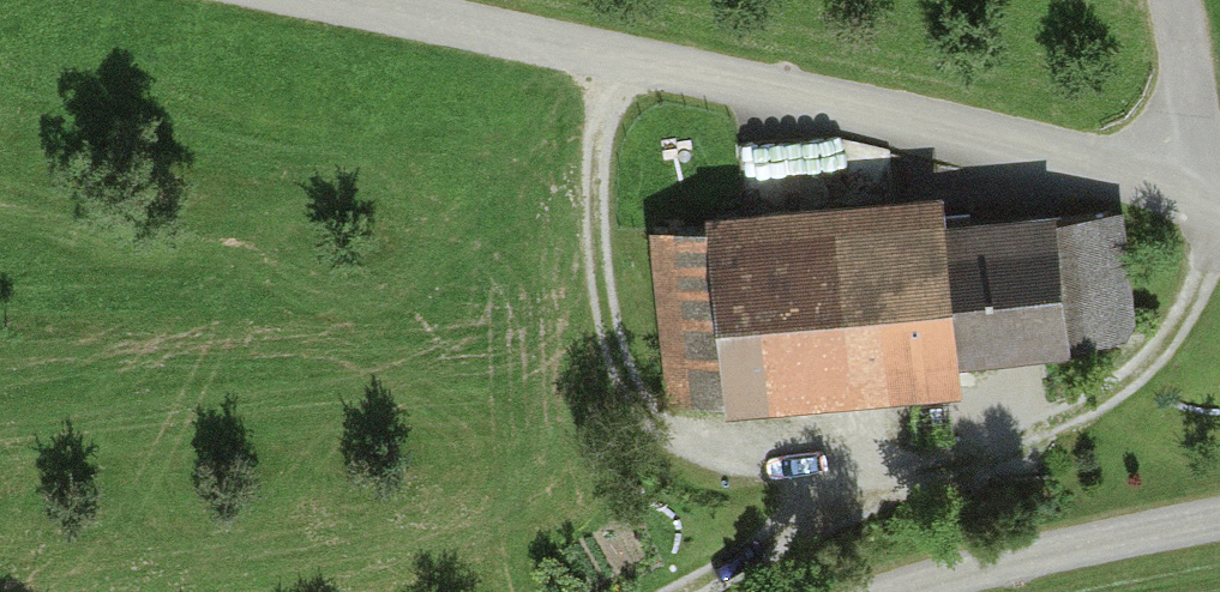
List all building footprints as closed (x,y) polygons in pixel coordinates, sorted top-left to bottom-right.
[(1152,342),(1140,206),(959,222),(957,188),(720,208),(722,223),(663,228),(678,399),(736,394),(737,409),(970,390),(967,357),(1152,342)]
